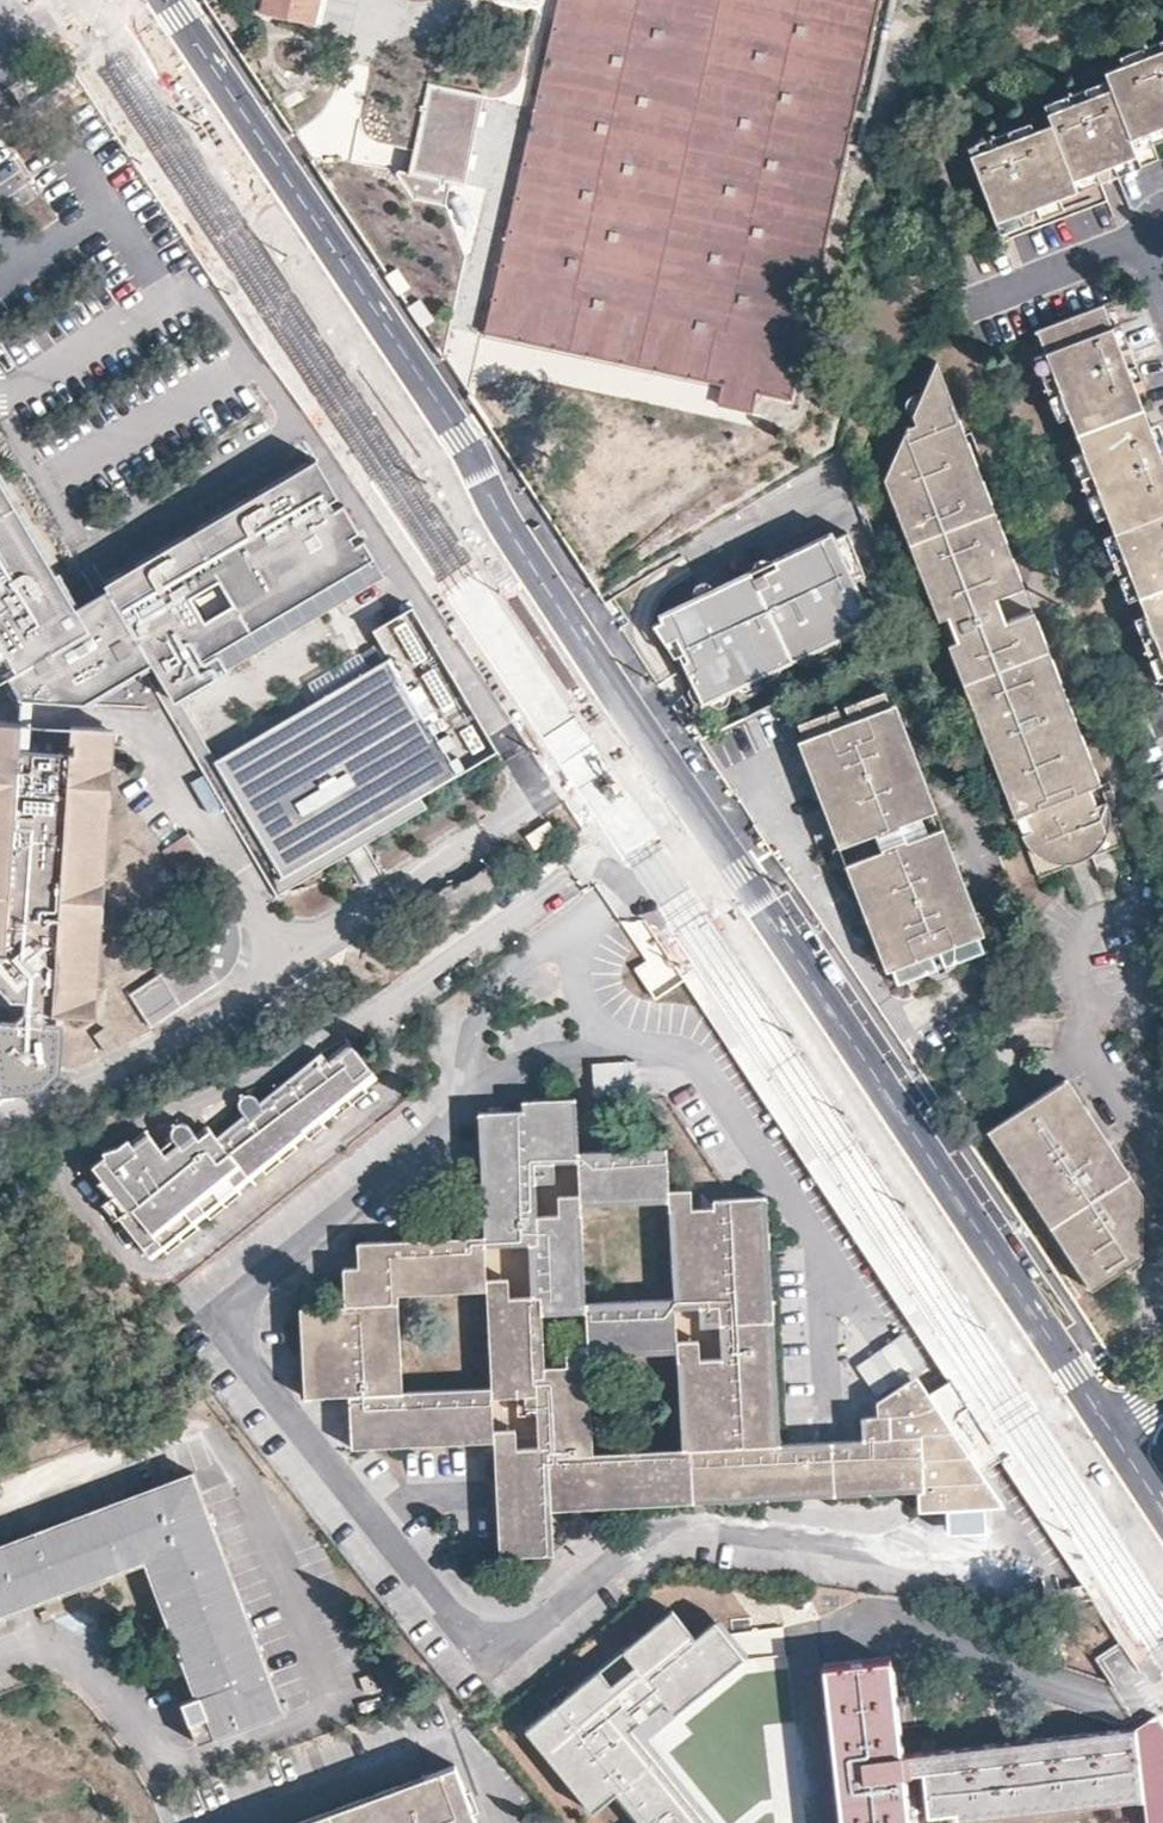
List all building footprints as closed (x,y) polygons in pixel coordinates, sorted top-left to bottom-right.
[(257,10),(311,25),(317,0),(259,0),(257,10)] [(883,0),(562,0),(485,330),(723,385),(719,406),(752,414),(757,393),(790,401),(883,0)] [(1157,42),(1141,48),(1144,57),(1122,65),(1104,72),(1107,80),(1111,89),(1086,98),(1083,89),(1063,97),(1077,132),(1069,135),(1066,133),(1062,131),(1058,131),(1054,133),(1074,179),(1096,171),(1100,182),(1118,175),(1140,167),(1159,159),(1153,143),(1162,139),(1162,56),(1157,42)] [(1144,57),(1141,48),(1118,57),(1122,65),(1144,57)] [(1111,89),(1107,80),(1083,89),(1086,98),(1111,89)] [(491,100),(437,88),(426,144),(423,155),(418,179),(401,175),(415,204),(452,211),(457,188),(471,191),(491,100)] [(1050,122),(1054,133),(1058,131),(1062,131),(1066,133),(1069,135),(1077,132),(1063,97),(1043,105),(1050,122)] [(1038,149),(1030,130),(1027,122),(1004,131),(1018,167),(1026,165),(1028,156),(1030,154),(1032,152),(1035,151),(1038,149)] [(1074,179),(1054,133),(1050,122),(1030,130),(1038,149),(1058,198),(1065,196),(1078,191),(1074,179)] [(1058,198),(1038,149),(1035,151),(1032,152),(1030,154),(1028,156),(1026,165),(1018,167),(1004,131),(991,137),(995,146),(970,156),(995,222),(1016,214),(1021,225),(1042,217),(1037,206),(1058,198)] [(995,146),(991,137),(967,147),(970,156),(995,146)] [(1074,179),(1078,191),(1095,184),(1100,182),(1096,171),(1074,179)] [(1037,206),(1042,217),(1062,210),(1058,198),(1037,206)] [(995,222),(1000,233),(1021,225),(1016,214),(995,222)] [(1103,304),(1036,330),(1042,347),(1050,370),(1057,388),(1066,410),(1080,447),(1089,469),(1095,486),(1106,513),(1113,532),(1122,555),(1129,574),(1137,595),(1145,614),(1154,637),(1161,655),(1162,661),(1162,446),(1130,458),(1127,448),(1143,442),(1144,440),(1144,439),(1143,429),(1151,426),(1137,390),(1128,368),(1136,364),(1129,346),(1091,360),(1088,351),(1105,344),(1101,331),(1112,328),(1103,304)] [(1120,324),(1112,328),(1101,331),(1105,344),(1088,351),(1091,360),(1129,346),(1123,331),(1120,324)] [(1039,374),(1050,370),(1042,347),(1030,352),(1039,374)] [(537,349),(533,368),(575,377),(579,359),(537,349)] [(1107,802),(1033,612),(1006,622),(997,598),(1024,588),(936,361),(912,415),(916,424),(908,427),(908,425),(884,479),(938,621),(948,618),(957,642),(948,645),(1014,817),(1024,813),(1032,831),(1022,835),(1024,841),(1030,850),(1045,860),(1062,865),(1071,864),(1077,862),(1082,861),(1085,860),(1092,855),(1099,849),(1107,836),(1109,828),(1110,819),(1109,806),(1107,802)] [(1137,390),(1144,387),(1136,364),(1128,368),(1137,390)] [(1055,415),(1066,410),(1057,388),(1046,392),(1055,415)] [(1159,424),(1151,426),(1143,429),(1144,439),(1144,440),(1143,442),(1127,448),(1130,458),(1162,446),(1162,435),(1161,431),(1159,424)] [(1078,474),(1089,469),(1080,447),(1069,452),(1078,474)] [(315,463),(105,589),(107,593),(151,665),(175,704),(385,579),(315,463)] [(0,486),(0,685),(8,680),(87,633),(74,611),(0,486)] [(1095,518),(1106,513),(1095,486),(1084,490),(1095,518)] [(707,707),(880,608),(869,579),(860,583),(848,562),(860,556),(846,522),(834,529),(667,625),(659,629),(671,647),(682,640),(690,656),(693,662),(686,666),(707,707)] [(667,625),(834,529),(831,522),(664,618),(667,625)] [(1111,559),(1122,555),(1113,532),(1102,537),(1111,559)] [(1126,599),(1137,595),(1129,574),(1118,578),(1126,599)] [(107,593),(74,611),(87,633),(8,680),(18,703),(21,704),(33,704),(83,707),(151,665),(107,593)] [(1143,641),(1154,637),(1145,614),(1134,618),(1143,641)] [(395,664),(224,762),(290,877),(498,758),(416,616),(379,637),(395,664)] [(690,656),(682,640),(671,647),(680,661),(690,656)] [(1162,680),(1162,661),(1161,655),(1150,659),(1159,682),(1162,680)] [(932,810),(893,702),(888,687),(800,718),(804,734),(800,735),(838,842),(932,810)] [(901,700),(893,702),(932,810),(939,806),(901,700)] [(11,1005),(24,1007),(25,1016),(63,1018),(95,1021),(113,733),(72,730),(71,755),(31,751),(18,750),(19,729),(0,727),(0,993),(11,1005)] [(938,827),(932,810),(838,842),(843,858),(938,827)] [(537,850),(559,837),(551,824),(529,836),(537,850)] [(945,825),(938,827),(976,935),(983,932),(945,825)] [(976,935),(938,827),(843,858),(883,968),(888,967),(893,980),(901,977),(905,990),(907,991),(928,983),(924,970),(981,948),(976,935)] [(208,928),(208,937),(204,943),(197,948),(218,982),(226,975),(232,969),(239,957),(241,950),(242,941),(241,932),(239,923),(233,912),(208,928)] [(197,948),(128,992),(150,1026),(218,982),(197,948)] [(25,1016),(14,1027),(0,1026),(0,1099),(42,1093),(60,1077),(63,1018),(25,1016)] [(118,1041),(104,1020),(93,1028),(106,1048),(118,1041)] [(263,1163),(288,1142),(305,1127),(320,1114),(331,1105),(362,1078),(368,1073),(365,1070),(371,1066),(337,1029),(316,1047),(268,1087),(202,1144),(197,1137),(187,1126),(172,1110),(165,1106),(157,1109),(154,1116),(156,1124),(143,1135),(132,1122),(116,1135),(109,1128),(107,1140),(100,1154),(104,1160),(93,1170),(103,1182),(115,1197),(110,1201),(108,1204),(120,1218),(153,1257),(167,1246),(197,1220),(209,1210),(240,1183),(263,1163)] [(207,1129),(197,1137),(202,1144),(268,1087),(316,1047),(310,1041),(252,1089),(247,1089),(242,1089),(238,1092),(234,1097),(233,1099),(233,1101),(234,1106),(207,1129)] [(636,1099),(634,1062),(593,1065),(595,1102),(636,1099)] [(367,1084),(362,1078),(331,1105),(336,1110),(367,1084)] [(1066,1078),(987,1131),(1091,1290),(1142,1256),(1142,1194),(1097,1125),(1066,1078)] [(865,1445),(780,1448),(769,1199),(715,1201),(715,1209),(672,1211),(676,1310),(721,1308),(723,1362),(678,1363),(681,1452),(596,1456),(592,1367),(547,1369),(545,1315),(589,1313),(585,1215),(540,1216),(538,1154),(582,1152),(580,1099),(535,1101),(536,1119),(482,1121),(488,1240),(541,1238),(544,1296),(492,1299),(490,1301),(494,1390),(548,1387),(550,1449),(497,1451),(502,1559),(554,1557),(553,1511),(921,1495),(922,1514),(946,1513),(947,1537),(985,1536),(985,1537),(1009,1535),(1037,1572),(1032,1586),(1034,1613),(1085,1604),(991,1460),(977,1469),(953,1435),(935,1409),(916,1380),(877,1406),(877,1417),(864,1418),(865,1445)] [(324,1120),(320,1114),(305,1127),(310,1132),(324,1120)] [(197,1119),(187,1126),(197,1137),(207,1129),(197,1119)] [(292,1148),(288,1142),(263,1163),(269,1168),(292,1148)] [(669,1150),(582,1152),(584,1206),(671,1203),(669,1150)] [(100,1190),(110,1201),(115,1197),(103,1182),(99,1186),(99,1188),(100,1190)] [(244,1189),(240,1183),(209,1210),(214,1214),(244,1189)] [(115,1223),(120,1218),(108,1204),(102,1207),(115,1223)] [(201,1225),(197,1220),(167,1246),(171,1250),(201,1225)] [(497,1442),(494,1390),(407,1394),(403,1294),(490,1290),(488,1240),(446,1241),(357,1245),(357,1269),(346,1270),(347,1308),(304,1310),(308,1398),(352,1396),(354,1449),(497,1442)] [(677,1354),(676,1310),(589,1313),(591,1357),(677,1354)] [(148,1555),(198,1689),(183,1695),(199,1737),(282,1705),(195,1466),(0,1538),(0,1609),(148,1555)] [(717,1610),(546,1750),(605,1822),(686,1822),(633,1758),(756,1656),(717,1610)] [(1116,1641),(1096,1654),(1113,1682),(1136,1672),(1116,1641)] [(901,1769),(920,1767),(925,1811),(951,1808),(952,1813),(954,1815),(1045,1804),(1140,1794),(1133,1724),(899,1749),(888,1655),(821,1664),(840,1822),(907,1822),(901,1769)] [(452,1764),(427,1773),(433,1789),(413,1796),(407,1781),(293,1821),(293,1822),(473,1822),(452,1764)] [(433,1789),(427,1773),(407,1781),(413,1796),(433,1789)]
